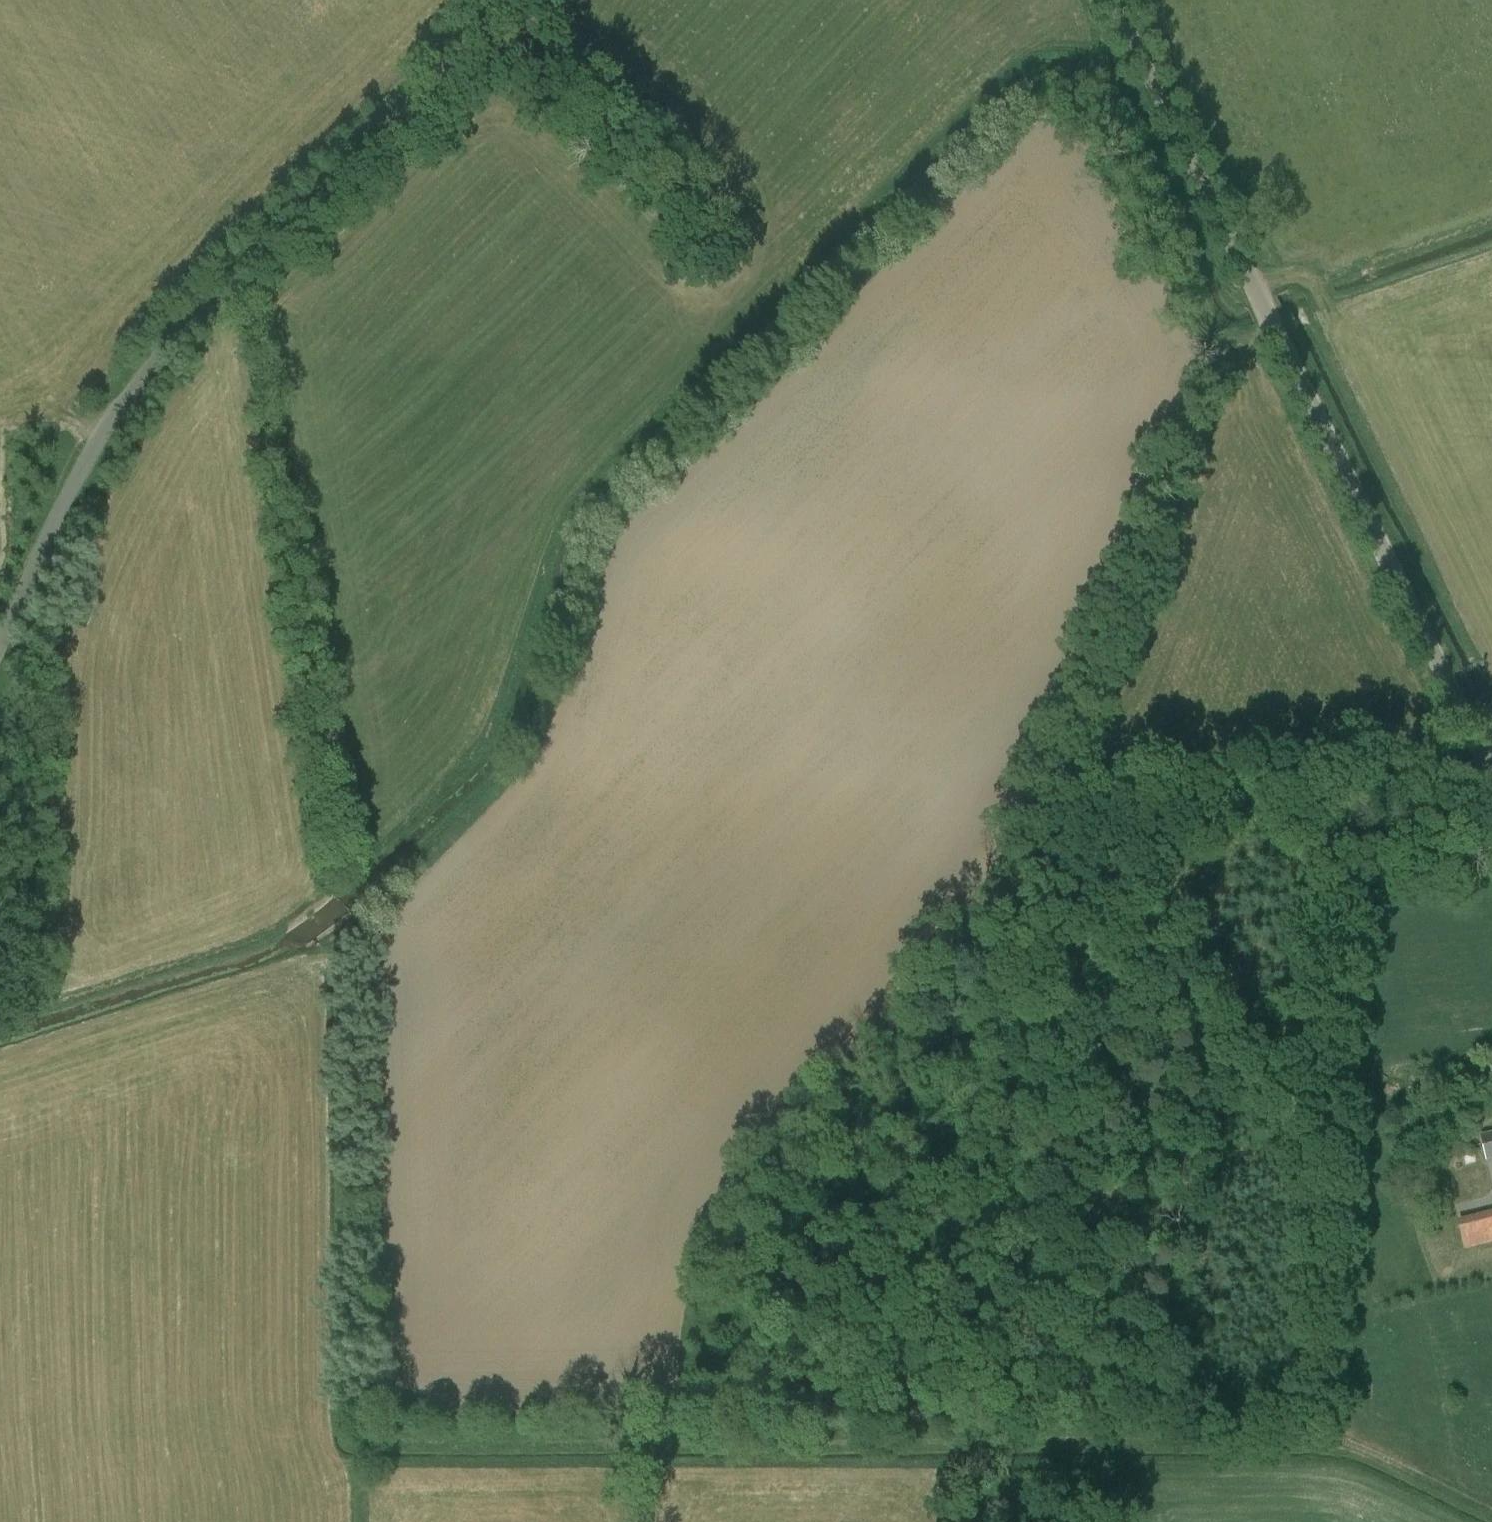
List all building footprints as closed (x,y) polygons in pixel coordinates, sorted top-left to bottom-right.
[(335,898),(309,920),(321,934),(347,913),(335,898)] [(1487,1161),(1491,1160),(1491,1131),(1480,1133),(1487,1161)]
